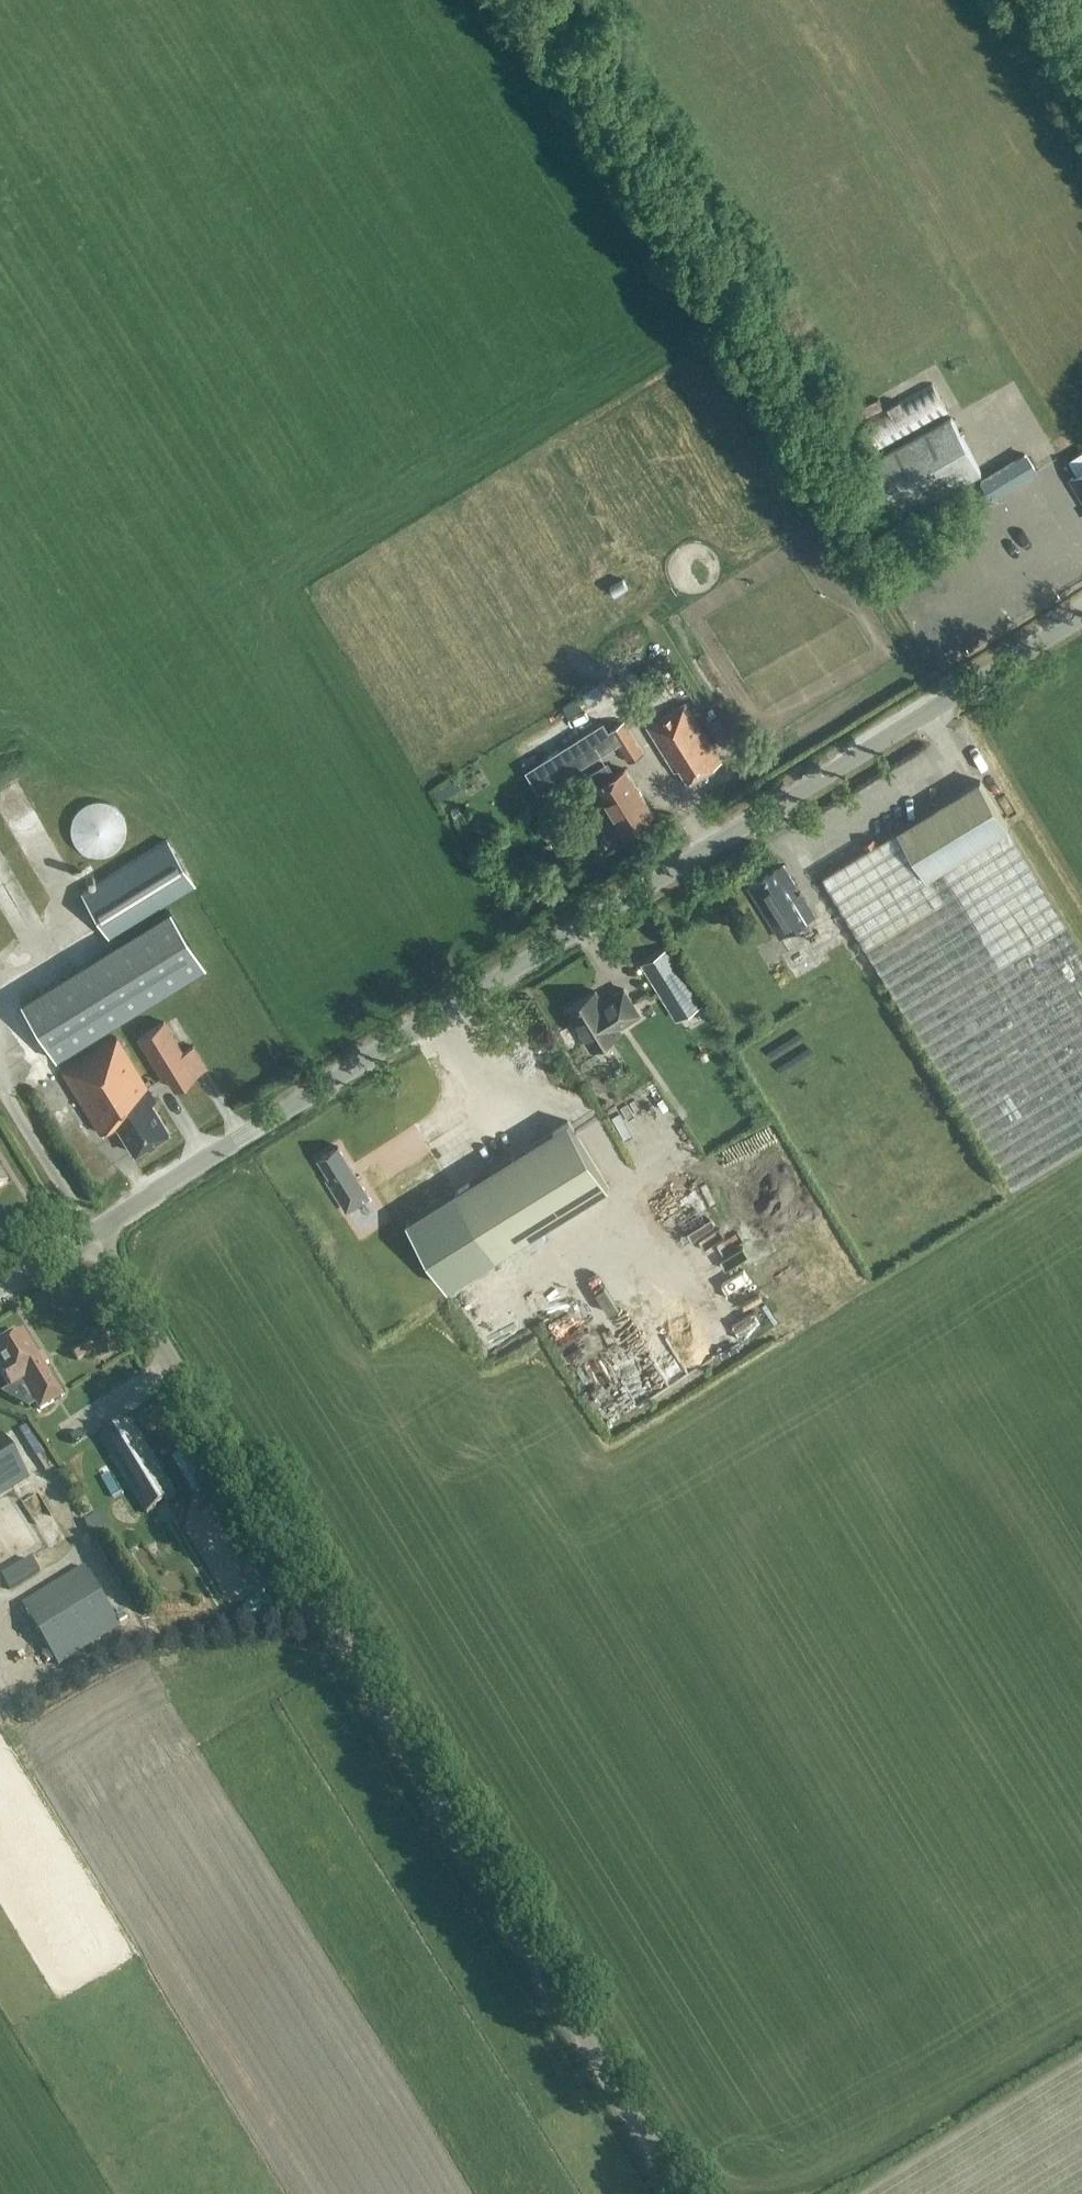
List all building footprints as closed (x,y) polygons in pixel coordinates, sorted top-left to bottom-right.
[(931,385),(856,428),(871,455),(946,412),(931,385)] [(981,472),(951,418),(869,463),(899,517),(981,472)] [(1069,480),(1081,501),(1081,473),(1069,480)] [(685,704),(647,727),(675,772),(679,769),(687,781),(720,760),(685,704)] [(538,794),(616,745),(628,763),(643,754),(624,722),(610,731),(605,721),(524,770),(528,778),(538,794)] [(625,770),(617,775),(608,760),(586,774),(595,789),(623,833),(653,815),(625,770)] [(823,877),(1012,1190),(1081,1147),(1081,950),(980,782),(823,877)] [(126,828),(126,825),(126,823),(125,820),(124,818),(123,816),(122,814),(121,812),(119,810),(118,808),(116,806),(114,805),(112,804),(107,802),(105,801),(102,801),(98,800),(95,800),(93,801),(90,801),(88,802),(84,804),(82,806),(80,807),(78,809),(76,811),(75,813),(74,815),(73,817),(72,819),(71,822),(70,824),(70,827),(70,829),(70,831),(71,834),(71,836),(72,839),(73,841),(74,843),(75,845),(77,847),(79,849),(81,850),(83,852),(85,853),(87,854),(92,856),(96,857),(99,857),(101,856),(104,856),(106,856),(109,855),(111,854),(113,853),(117,850),(119,848),(120,846),(122,844),(123,842),(124,840),(125,837),(126,835),(126,833),(126,830),(126,828)] [(166,840),(82,891),(109,937),(194,885),(166,840)] [(782,867),(749,887),(780,938),(815,917),(796,887),(795,887),(782,867)] [(55,1060),(204,967),(169,911),(20,1003),(55,1060)] [(818,969),(845,957),(836,938),(809,950),(818,969)] [(689,985),(667,949),(641,964),(664,1001),(689,985)] [(689,973),(698,985),(711,976),(702,964),(689,973)] [(602,1004),(595,992),(566,1010),(591,1050),(620,1032),(617,1028),(639,1015),(623,990),(602,1004)] [(164,1024),(138,1040),(161,1079),(165,1077),(173,1090),(196,1076),(164,1024)] [(115,1039),(61,1073),(100,1136),(115,1126),(133,1155),(168,1132),(150,1104),(154,1101),(115,1039)] [(407,1221),(447,1287),(609,1187),(568,1121),(407,1221)] [(328,1179),(347,1210),(371,1195),(340,1145),(320,1157),(332,1176),(328,1179)] [(0,1348),(0,1368),(2,1372),(12,1388),(22,1381),(40,1410),(62,1397),(43,1367),(48,1364),(43,1354),(38,1357),(24,1334),(0,1348)] [(90,1351),(85,1343),(71,1351),(76,1359),(90,1351)] [(129,1423),(101,1441),(146,1514),(174,1497),(129,1423)] [(28,1478),(1,1435),(0,1436),(0,1496),(28,1478)] [(84,1568),(21,1607),(58,1666),(120,1627),(84,1568)]
